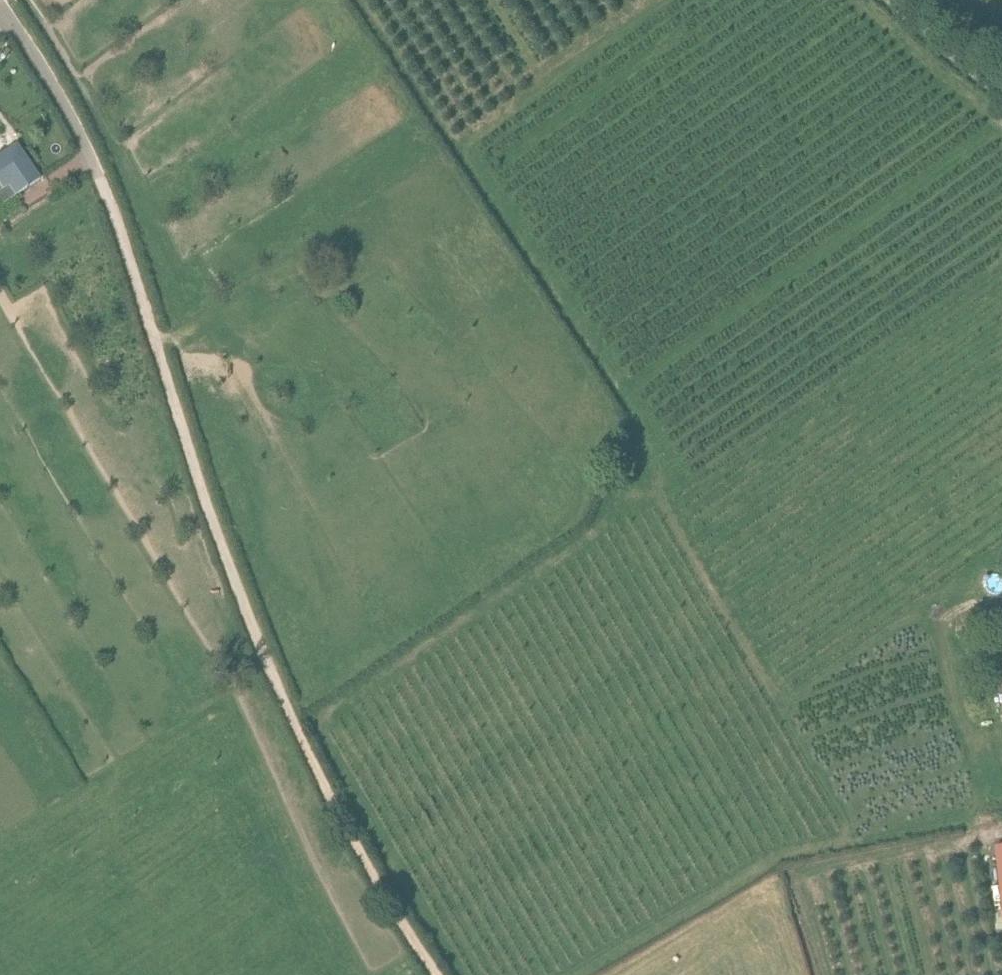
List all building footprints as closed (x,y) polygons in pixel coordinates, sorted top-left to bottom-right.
[(17,146),(0,157),(0,181),(4,188),(9,184),(16,195),(39,179),(17,146)]
